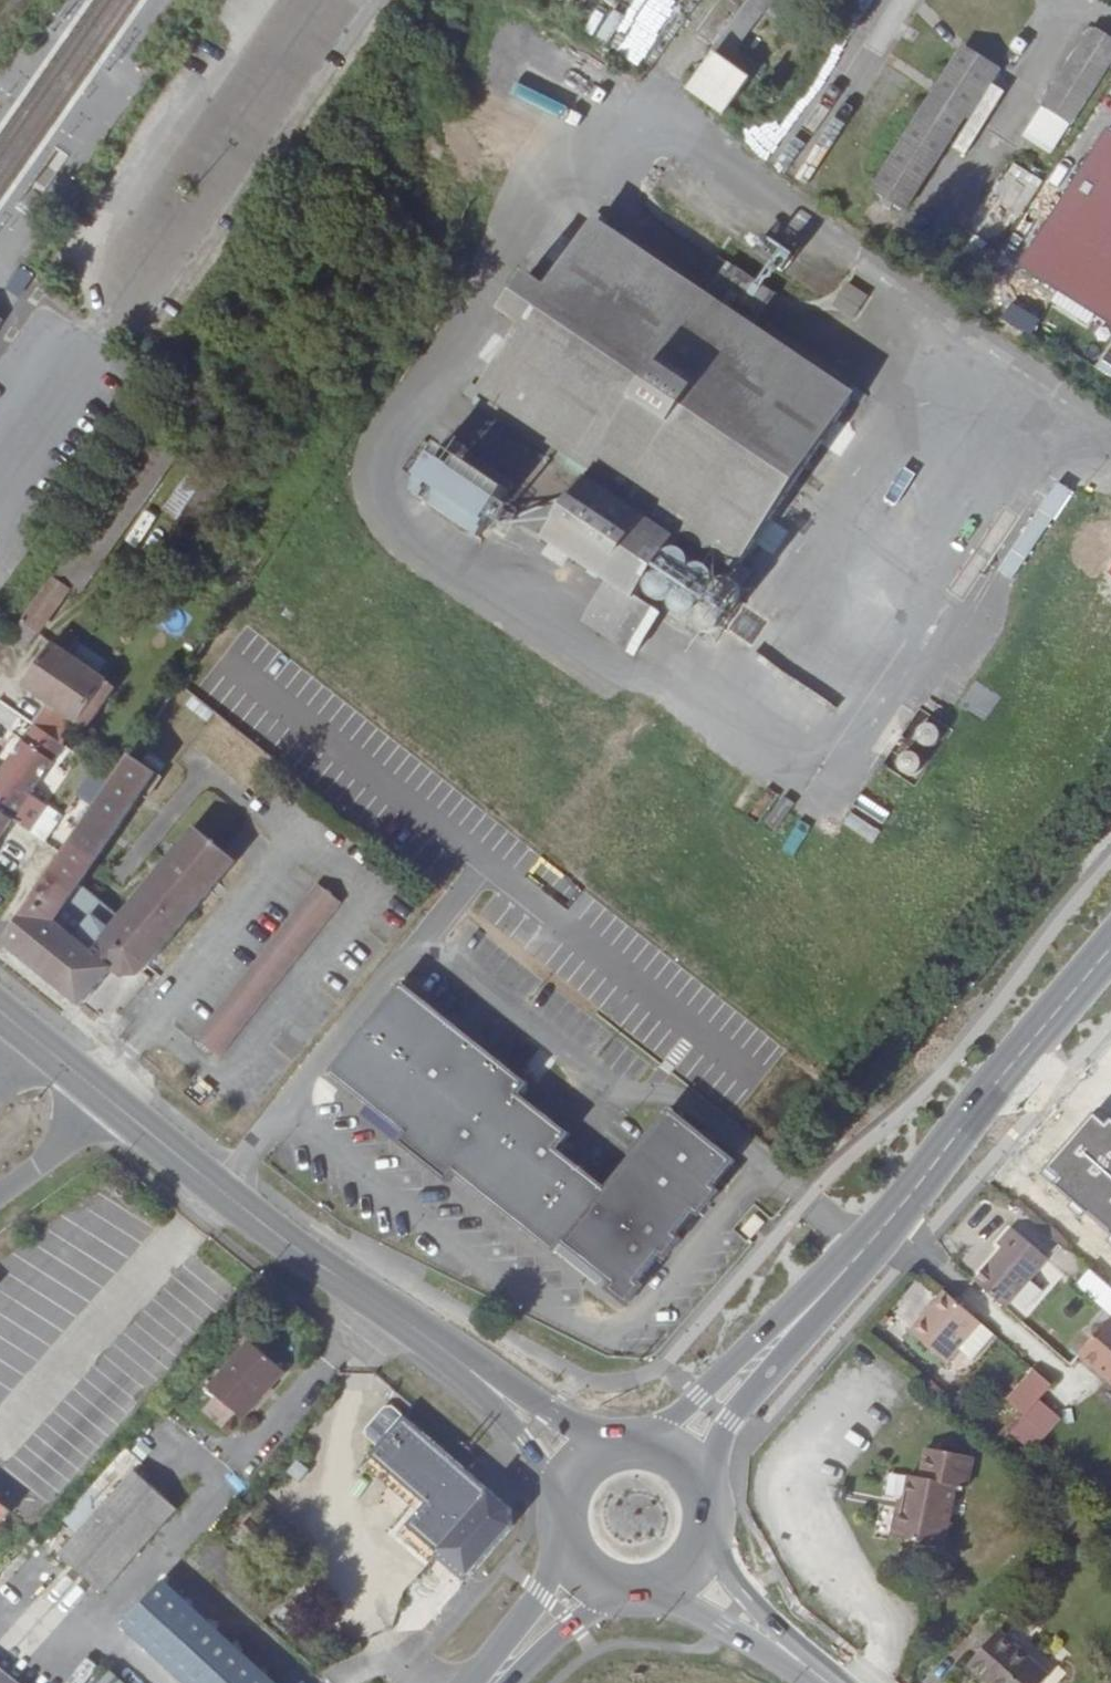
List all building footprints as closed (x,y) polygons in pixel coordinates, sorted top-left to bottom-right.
[(673,25),(669,0),(653,0),(658,27),(673,25)] [(783,0),(748,0),(710,51),(714,54),(689,88),(725,113),(759,66),(737,50),(765,11),(788,27),(799,12),(783,0)] [(1071,124),(1110,60),(1110,39),(1090,26),(1041,105),(1071,124)] [(884,195),(880,201),(890,208),(895,201),(906,209),(996,68),(963,46),(873,187),(884,195)] [(1108,127),(1020,267),(1110,325),(1110,129),(1108,127)] [(993,241),(1043,181),(1018,160),(967,221),(993,241)] [(695,292),(593,224),(551,288),(524,327),(455,430),(528,480),(506,512),(609,581),(636,599),(685,525),(740,563),(852,397),(751,329),(695,292)] [(775,294),(719,256),(695,292),(751,329),(775,294)] [(551,288),(518,266),(492,305),(524,327),(551,288)] [(153,441),(12,640),(28,652),(71,591),(80,597),(177,458),(153,441)] [(164,510),(191,530),(225,482),(196,463),(164,510)] [(998,570),(1012,579),(1066,498),(1053,488),(998,570)] [(1110,525),(1110,494),(1096,523),(1109,529),(1110,525)] [(661,595),(690,614),(711,585),(683,565),(661,595)] [(636,599),(609,581),(583,621),(634,655),(661,615),(636,599)] [(34,725),(63,745),(78,724),(85,729),(114,688),(68,656),(78,641),(65,632),(55,647),(51,644),(23,684),(49,703),(34,725)] [(919,722),(919,742),(940,741),(939,722),(919,722)] [(34,725),(0,775),(0,812),(12,820),(63,745),(34,725)] [(896,763),(908,777),(926,760),(913,747),(896,763)] [(30,903),(3,944),(81,1007),(111,970),(113,972),(114,974),(116,975),(118,976),(121,977),(123,977),(125,978),(128,978),(130,978),(132,978),(135,978),(137,977),(139,976),(141,975),(145,973),(179,931),(236,861),(194,828),(193,830),(134,902),(101,875),(92,868),(141,795),(147,799),(162,777),(130,755),(113,780),(63,854),(30,903)] [(147,799),(141,795),(92,868),(101,875),(151,801),(147,799)] [(12,820),(0,812),(0,838),(12,820)] [(241,981),(197,1038),(221,1057),(265,1000),(342,903),(319,885),(318,884),(241,981)] [(683,1239),(677,1234),(694,1211),(701,1216),(721,1191),(715,1186),(735,1161),(671,1109),(607,1189),(558,1150),(570,1135),(520,1095),(528,1084),(401,983),(330,1073),(405,1133),(399,1142),(449,1182),(457,1174),(556,1253),(563,1244),(615,1285),(638,1283),(661,1253),(668,1258),(683,1239)] [(1108,1124),(1095,1113),(1042,1175),(1110,1234),(1110,1120),(1108,1124)] [(810,1161),(800,1173),(808,1180),(818,1168),(810,1161)] [(1006,1308),(1048,1260),(1011,1229),(999,1245),(1004,1248),(976,1282),(1006,1308)] [(946,1362),(981,1322),(946,1292),(910,1332),(946,1362)] [(1110,1382),(1110,1318),(1079,1355),(1110,1382)] [(283,1371),(249,1341),(207,1388),(216,1395),(236,1413),(242,1419),(283,1371)] [(1034,1368),(1008,1399),(1026,1415),(1053,1384),(1034,1368)] [(236,1413),(216,1395),(203,1409),(223,1427),(236,1413)] [(1011,1432),(1031,1450),(1059,1418),(1039,1400),(1026,1415),(1011,1432)] [(370,1455),(416,1496),(410,1503),(419,1511),(399,1536),(429,1562),(440,1550),(456,1563),(469,1576),(511,1527),(511,1509),(404,1416),(370,1455)] [(973,1457),(927,1448),(921,1477),(910,1475),(902,1518),(896,1518),(892,1536),(944,1547),(957,1486),(967,1488),(973,1457)] [(410,1503),(416,1496),(370,1455),(363,1463),(410,1503)] [(177,1510),(135,1472),(59,1556),(101,1594),(177,1510)] [(11,1507),(0,1498),(0,1521),(11,1507)] [(464,1582),(469,1576),(456,1563),(450,1570),(464,1582)] [(122,1625),(185,1682),(275,1682),(163,1580),(122,1625)] [(1000,1630),(969,1664),(990,1682),(1044,1682),(1050,1676),(1000,1630)] [(105,1665),(91,1682),(125,1682),(105,1665)] [(0,1669),(0,1682),(17,1682),(0,1669)]
